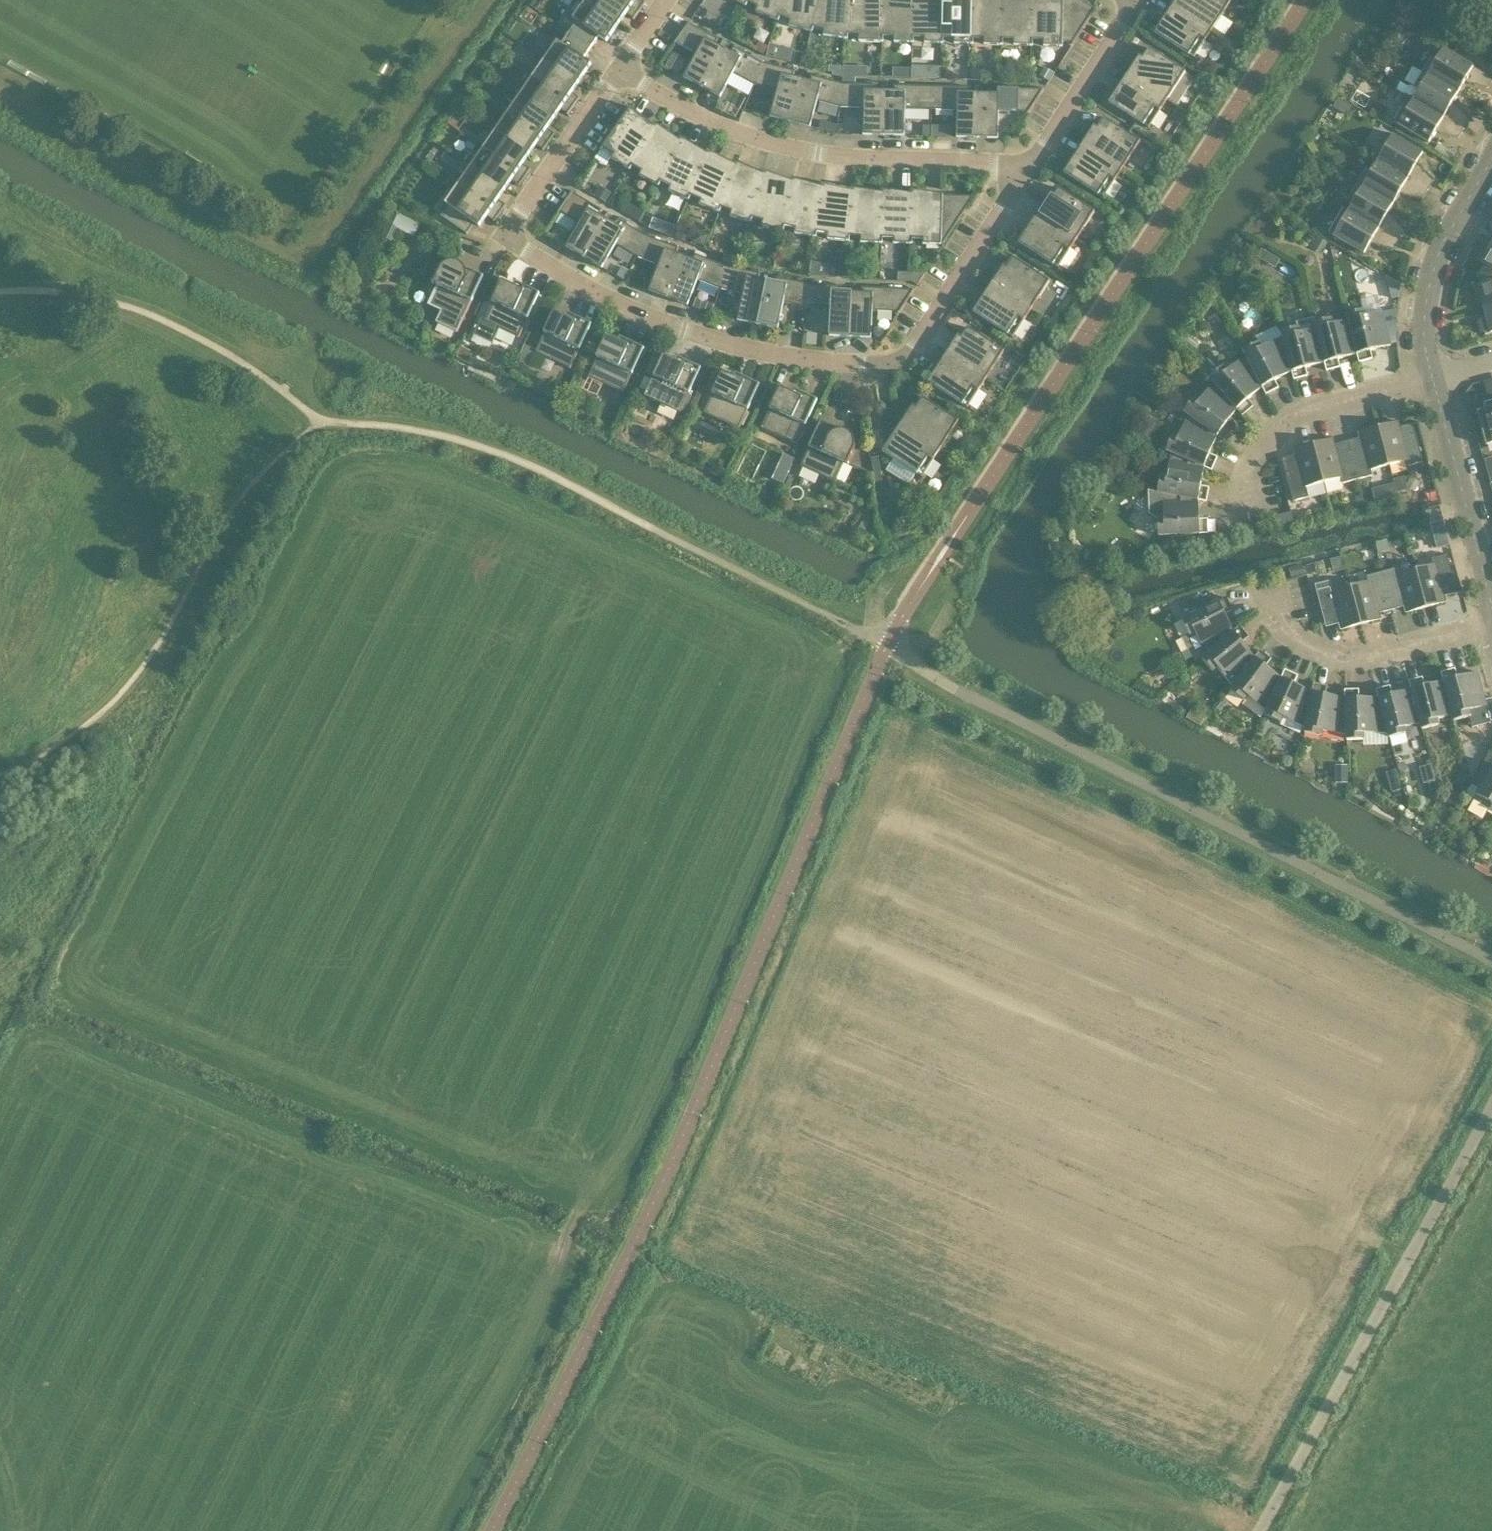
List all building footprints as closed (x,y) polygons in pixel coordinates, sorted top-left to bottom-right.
[(606,42),(619,24),(586,0),(573,19),(577,22),(569,33),(591,49),(599,37),(606,42)] [(639,12),(623,0),(585,0),(586,0),(619,24),(627,13),(634,18),(633,20),(634,20),(639,12)] [(639,12),(645,3),(644,2),(643,4),(637,0),(623,0),(639,12)] [(703,18),(716,12),(710,0),(697,6),(703,18)] [(747,3),(748,3),(758,9),(756,13),(778,21),(780,18),(779,17),(785,0),(748,0),(747,3)] [(779,17),(780,18),(791,22),(789,26),(812,32),(813,28),(812,28),(819,0),(785,0),(779,17)] [(812,28),(813,28),(824,32),(824,36),(847,39),(848,35),(847,35),(851,0),(819,0),(812,28)] [(847,35),(848,35),(859,37),(859,41),(883,42),(883,38),(882,38),(883,0),(851,0),(847,35)] [(882,38),(883,38),(895,38),(894,42),(913,43),(913,38),(912,38),(913,0),(883,0),(882,38)] [(912,38),(913,38),(925,39),(925,43),(943,44),(943,39),(942,39),(943,0),(913,0),(912,38)] [(942,39),(943,39),(955,39),(955,44),(973,44),(973,40),(972,40),(973,0),(943,0),(942,39)] [(972,40),(973,40),(984,40),(984,45),(1002,45),(1003,41),(1002,41),(1002,0),(973,0),(972,40)] [(1002,41),(1003,41),(1014,41),(1014,46),(1032,46),(1032,42),(1032,0),(1002,0),(1002,41)] [(1032,42),(1044,42),(1044,46),(1062,47),(1062,43),(1072,43),(1071,44),(1073,45),(1098,6),(1097,6),(1095,8),(1082,0),(1032,0),(1032,42)] [(1212,30),(1230,2),(1228,0),(1176,0),(1173,5),(1212,30)] [(1212,30),(1173,5),(1155,33),(1194,58),(1212,30)] [(689,22),(674,44),(675,44),(676,43),(697,54),(684,78),(702,88),(723,49),(715,45),(718,39),(689,24),(690,23),(689,22)] [(1424,41),(1429,32),(1431,28),(1423,23),(1416,36),(1424,41)] [(569,33),(556,24),(553,29),(566,38),(569,33)] [(583,60),(591,49),(569,33),(562,45),(557,42),(544,60),(578,84),(591,65),(583,60)] [(723,49),(702,88),(720,97),(733,73),(754,85),(763,63),(733,47),(730,53),(723,49)] [(1128,75),(1167,100),(1185,72),(1149,48),(1139,64),(1136,62),(1128,75)] [(1423,72),(1458,92),(1464,82),(1487,89),(1491,80),(1491,78),(1443,49),(1437,60),(1431,56),(1423,72)] [(570,95),(578,84),(544,60),(532,78),(574,107),(580,99),(578,98),(578,100),(570,95)] [(763,63),(754,85),(777,91),(770,117),(790,122),(801,80),(793,77),(794,71),(763,63)] [(920,78),(921,66),(911,65),(911,77),(920,78)] [(828,72),(833,73),(832,75),(842,77),(842,67),(829,66),(828,72)] [(843,82),(855,82),(855,67),(843,67),(843,82)] [(1046,68),(1042,76),(1049,81),(1054,73),(1046,68)] [(1458,92),(1423,72),(1414,87),(1419,90),(1413,100),(1464,129),(1469,120),(1452,103),(1458,92)] [(1148,128),(1167,100),(1128,75),(1109,103),(1148,128)] [(801,80),(790,122),(810,128),(817,101),(840,108),(843,84),(811,76),(810,82),(801,80)] [(568,116),(574,107),(532,78),(520,96),(553,119),(561,108),(568,113),(567,115),(568,116)] [(843,84),(840,108),(864,108),(863,135),(884,136),(885,92),(876,91),(876,85),(843,84)] [(885,92),(884,136),(904,136),(904,109),(931,110),(932,87),(894,86),(893,92),(885,92)] [(932,87),(931,110),(958,111),(957,138),(977,138),(978,94),(970,94),(970,88),(932,87)] [(978,94),(977,138),(997,139),(998,112),(1027,113),(1027,114),(1028,114),(1044,89),(1043,89),(1042,90),(987,88),(987,94),(978,94)] [(546,130),(553,119),(520,96),(508,114),(549,143),(555,134),(554,133),(553,135),(546,130)] [(1338,97),(1332,106),(1346,114),(1351,105),(1338,97)] [(1464,129),(1413,100),(1407,109),(1402,106),(1393,122),(1429,143),(1435,132),(1458,138),(1464,129)] [(1374,106),(1369,114),(1379,120),(1384,112),(1374,106)] [(654,127),(653,126),(639,118),(640,116),(631,109),(631,108),(630,107),(600,151),(601,152),(603,148),(614,155),(611,159),(630,170),(632,167),(631,166),(654,127)] [(543,151),(549,143),(508,114),(495,131),(529,155),(536,144),(543,149),(542,151),(543,151)] [(1082,144),(1122,170),(1140,142),(1104,118),(1094,134),(1091,132),(1082,144)] [(680,141),(679,141),(664,133),(665,131),(655,124),(653,126),(654,127),(631,166),(632,167),(642,173),(640,177),(659,186),(660,183),(660,182),(680,141)] [(829,124),(827,132),(834,135),(837,126),(829,124)] [(940,138),(941,126),(931,125),(931,137),(940,138)] [(521,166),(529,155),(495,131),(483,149),(525,178),(531,170),(530,169),(528,171),(521,166)] [(1383,151),(1377,161),(1428,190),(1433,181),(1416,164),(1423,153),(1387,132),(1378,148),(1383,151)] [(707,154),(706,154),(691,147),(692,145),(681,139),(679,141),(680,141),(660,182),(660,183),(671,188),(669,192),(689,200),(690,197),(689,196),(707,154)] [(1122,170),(1082,144),(1064,173),(1103,198),(1122,170)] [(519,187),(525,178),(483,149),(471,167),(504,190),(512,179),(519,184),(518,186),(519,187)] [(735,165),(734,165),(718,159),(719,157),(708,151),(706,154),(707,154),(689,196),(690,197),(701,201),(700,205),(719,213),(721,209),(720,208),(735,165)] [(1422,200),(1428,190),(1377,161),(1372,171),(1366,168),(1358,183),(1393,203),(1399,193),(1422,200)] [(763,175),(763,174),(746,170),(747,168),(735,163),(734,165),(735,165),(720,208),(721,209),(732,213),(730,217),(751,223),(752,219),(751,219),(763,175)] [(497,201),(504,190),(471,167),(459,185),(500,214),(506,205),(505,205),(504,206),(497,201)] [(793,182),(792,182),(775,178),(775,176),(763,172),(763,174),(763,175),(751,219),(752,219),(763,222),(762,226),(783,231),(784,227),(783,227),(793,182)] [(783,227),(784,227),(796,230),(795,234),(816,237),(817,233),(816,233),(822,188),(805,185),(805,183),(792,179),(792,182),(793,182),(783,227)] [(1387,214),(1393,203),(1358,183),(1349,198),(1354,201),(1348,211),(1399,240),(1404,231),(1387,214)] [(494,222),(500,214),(459,185),(446,204),(448,205),(440,216),(466,234),(474,223),(479,227),(487,215),(494,220),(493,222),(494,222)] [(852,192),(851,192),(834,190),(835,188),(822,185),(822,188),(816,233),(817,233),(828,235),(828,239),(849,241),(849,237),(848,237),(852,192)] [(1037,215),(1076,240),(1094,212),(1058,188),(1048,204),(1045,202),(1037,215)] [(611,195),(602,189),(597,197),(606,203),(611,195)] [(882,194),(881,194),(864,193),(864,191),(852,189),(851,192),(852,192),(848,237),(849,237),(861,238),(861,243),(882,243),(882,239),(881,239),(882,194)] [(912,195),(911,194),(894,194),(894,192),(881,190),(881,194),(882,194),(881,239),(882,239),(894,239),(894,244),(912,244),(912,240),(911,240),(912,195)] [(572,191),(557,213),(558,214),(559,212),(580,225),(566,248),(584,258),(606,220),(599,216),(602,210),(573,193),(573,192),(572,191)] [(911,240),(912,240),(924,240),(923,244),(942,245),(941,246),(942,247),(977,193),(976,193),(972,196),(924,195),(924,193),(911,191),(911,194),(912,195),(911,240)] [(631,218),(639,223),(644,214),(636,209),(631,218)] [(1393,249),(1399,240),(1348,211),(1343,221),(1337,217),(1328,233),(1364,254),(1370,243),(1393,249)] [(421,224),(399,213),(392,226),(414,237),(421,224)] [(1076,240),(1037,215),(1019,243),(1058,268),(1076,240)] [(636,257),(646,236),(617,219),(614,224),(606,220),(584,258),(601,268),(615,245),(636,257)] [(671,236),(675,226),(667,223),(663,233),(671,236)] [(704,247),(708,236),(696,232),(692,243),(704,247)] [(646,236),(636,257),(659,266),(649,291),(668,298),(684,257),(676,254),(678,248),(646,236)] [(1316,236),(1310,246),(1321,252),(1327,242),(1316,236)] [(1490,247),(1485,244),(1476,260),(1486,266),(1481,275),(1491,276),(1491,244),(1490,247)] [(1268,253),(1261,249),(1256,258),(1263,262),(1268,253)] [(684,257),(668,298),(687,306),(697,280),(720,289),(726,267),(694,254),(692,260),(684,257)] [(729,255),(727,263),(735,265),(737,256),(729,255)] [(992,284),(1031,310),(1049,281),(1013,258),(1003,274),(1000,272),(992,284)] [(810,276),(827,276),(828,262),(810,261),(810,276)] [(428,305),(441,311),(436,322),(458,332),(483,277),(465,268),(463,267),(461,265),(459,264),(457,263),(456,262),(453,262),(450,262),(449,263),(446,263),(444,265),(442,266),(441,268),(434,283),(433,282),(432,284),(436,286),(428,305)] [(726,267),(720,289),(743,294),(737,321),(757,325),(767,282),(758,280),(759,274),(726,267)] [(624,280),(629,271),(623,268),(618,276),(624,280)] [(910,281),(910,273),(898,272),(897,281),(910,281)] [(924,274),(910,273),(910,281),(911,281),(917,285),(924,274)] [(1481,275),(1484,284),(1472,287),(1477,305),(1483,303),(1484,310),(1491,307),(1491,276),(1481,275)] [(1401,284),(1386,276),(1392,299),(1399,298),(1401,284)] [(767,282),(757,325),(778,329),(784,303),(807,308),(810,285),(777,277),(775,284),(767,282)] [(499,329),(518,338),(539,294),(521,285),(519,290),(502,282),(485,320),(481,318),(473,335),(493,344),(499,329)] [(1031,310),(992,284),(973,313),(1013,338),(1031,310)] [(810,285),(807,308),(831,309),(830,336),(850,337),(852,293),(844,293),(844,286),(810,285)] [(852,293),(850,337),(870,338),(872,311),(898,313),(897,314),(898,314),(914,290),(913,289),(913,290),(861,287),(861,294),(852,293)] [(1230,314),(1238,310),(1233,300),(1225,304),(1230,314)] [(715,305),(705,301),(702,311),(711,314),(715,305)] [(1484,310),(1486,316),(1480,317),(1485,335),(1491,333),(1491,307),(1484,310)] [(1346,314),(1348,320),(1357,354),(1359,362),(1372,359),(1370,351),(1391,345),(1382,311),(1365,316),(1363,310),(1346,314)] [(571,321),(554,313),(537,350),(536,353),(570,369),(591,325),(573,316),(571,321)] [(1338,359),(1357,354),(1348,320),(1332,324),(1330,319),(1314,323),(1315,329),(1316,329),(1325,363),(1324,363),(1326,371),(1340,367),(1338,359)] [(1292,371),(1294,379),(1307,376),(1305,368),(1324,363),(1325,363),(1316,329),(1315,329),(1300,333),(1298,327),(1281,331),(1283,336),(1292,371)] [(955,342),(946,354),(986,380),(1004,352),(968,328),(957,344),(955,342)] [(816,346),(817,334),(808,334),(807,345),(816,346)] [(1274,381),(1292,371),(1283,336),(1261,348),(1258,343),(1243,350),(1245,355),(1246,355),(1262,387),(1266,394),(1278,388),(1274,381)] [(623,345),(607,337),(588,377),(623,393),(644,349),(626,341),(623,345)] [(516,363),(528,368),(536,353),(537,350),(524,345),(516,363)] [(462,347),(458,357),(469,362),(473,352),(462,347)] [(967,408),(986,380),(946,354),(928,382),(967,408)] [(1210,378),(1213,382),(1214,381),(1237,409),(1242,415),(1252,406),(1247,400),(1262,387),(1246,355),(1245,355),(1227,371),(1223,367),(1210,378)] [(645,373),(654,378),(645,397),(680,413),(700,369),(682,360),(680,365),(664,357),(662,360),(653,356),(645,373)] [(739,381),(722,373),(704,413),(739,429),(759,385),(741,377),(739,381)] [(1225,425),(1237,409),(1214,381),(1213,382),(1199,401),(1194,398),(1184,412),(1188,415),(1188,414),(1217,436),(1224,441),(1232,430),(1225,425)] [(1155,394),(1144,386),(1142,385),(1136,393),(1138,395),(1149,402),(1155,394)] [(797,397),(780,389),(761,429),(796,445),(817,401),(798,392),(797,397)] [(901,424),(940,449),(959,421),(922,398),(912,413),(909,411),(901,424)] [(1491,444),(1491,402),(1489,402),(1489,408),(1489,409),(1477,412),(1485,445),(1491,444)] [(1204,467),(1211,470),(1217,458),(1209,455),(1217,436),(1188,414),(1188,415),(1178,437),(1173,435),(1166,451),(1171,453),(1171,452),(1204,467)] [(821,422),(800,467),(835,483),(844,464),(848,466),(849,464),(848,464),(855,448),(855,445),(854,441),(853,437),(850,434),(848,433),(845,432),(842,431),(839,431),(821,422)] [(1398,422),(1378,427),(1388,465),(1406,461),(1407,466),(1423,462),(1413,424),(1399,428),(1398,422)] [(940,449),(901,424),(883,452),(893,459),(886,470),(908,485),(916,474),(922,478),(940,449)] [(1360,438),(1347,441),(1357,480),(1372,476),(1371,470),(1388,465),(1378,427),(1358,432),(1360,438)] [(1342,483),(1357,480),(1347,441),(1334,445),(1333,439),(1313,444),(1323,482),(1341,478),(1342,483)] [(1306,487),(1323,482),(1313,444),(1293,449),(1296,460),(1283,463),(1293,501),(1308,497),(1306,487)] [(1200,487),(1204,467),(1171,452),(1171,453),(1166,477),(1160,476),(1157,492),(1198,499),(1198,500),(1206,502),(1209,488),(1200,487)] [(788,473),(777,468),(772,478),(783,484),(788,473)] [(1404,477),(1394,479),(1397,492),(1407,489),(1404,477)] [(1198,499),(1157,492),(1148,491),(1149,514),(1158,520),(1158,536),(1208,533),(1207,520),(1199,520),(1198,500),(1198,499)] [(1276,517),(1278,526),(1293,522),(1290,513),(1276,517)] [(1449,546),(1446,533),(1439,535),(1434,542),(1436,549),(1449,546)] [(1377,542),(1379,552),(1390,550),(1387,539),(1377,542)] [(1433,565),(1415,569),(1425,608),(1445,602),(1444,596),(1457,593),(1447,555),(1431,559),(1433,565)] [(1302,563),(1288,567),(1290,576),(1304,572),(1302,563)] [(1406,613),(1425,608),(1415,569),(1398,574),(1396,568),(1381,572),(1391,610),(1404,607),(1406,613)] [(1379,613),(1391,610),(1381,572),(1366,576),(1368,582),(1350,586),(1360,625),(1380,619),(1379,613)] [(1072,578),(1069,590),(1083,594),(1086,582),(1072,578)] [(1341,630),(1360,625),(1350,586),(1333,591),(1330,580),(1314,584),(1325,623),(1338,619),(1341,630)] [(1190,599),(1194,607),(1204,602),(1200,594),(1190,599)] [(1195,633),(1206,655),(1234,632),(1233,632),(1225,614),(1232,610),(1226,598),(1182,620),(1189,635),(1195,633)] [(1240,626),(1233,632),(1234,632),(1206,655),(1202,658),(1213,671),(1217,667),(1233,686),(1233,687),(1255,658),(1255,657),(1242,642),(1249,637),(1240,626)] [(1260,651),(1255,657),(1255,658),(1233,687),(1233,686),(1230,690),(1244,701),(1247,696),(1267,711),(1282,678),(1281,678),(1266,666),(1271,659),(1260,651)] [(1441,673),(1443,681),(1444,681),(1453,715),(1452,715),(1454,721),(1471,716),(1469,710),(1486,706),(1477,672),(1457,677),(1455,669),(1441,673)] [(1267,711),(1264,716),(1280,723),(1283,717),(1305,727),(1306,727),(1313,692),(1312,692),(1294,684),(1297,676),(1285,670),(1281,678),(1282,678),(1267,711)] [(1437,719),(1452,715),(1453,715),(1444,681),(1443,681),(1424,686),(1422,678),(1409,681),(1411,690),(1412,689),(1421,723),(1420,724),(1421,729),(1438,725),(1437,719)] [(1314,684),(1312,692),(1313,692),(1306,727),(1305,727),(1304,732),(1321,736),(1322,730),(1346,735),(1347,735),(1346,699),(1345,699),(1325,695),(1327,687),(1314,684)] [(1404,728),(1420,724),(1421,723),(1412,689),(1411,690),(1392,694),(1390,686),(1376,690),(1378,698),(1379,698),(1388,733),(1389,738),(1406,733),(1404,728)] [(1363,733),(1388,733),(1379,698),(1378,698),(1359,698),(1358,690),(1345,690),(1345,699),(1346,699),(1347,735),(1346,735),(1346,740),(1363,739),(1363,733)] [(1192,708),(1186,718),(1200,726),(1206,716),(1192,708)] [(1473,800),(1489,809),(1491,804),(1491,767),(1473,800)] [(1401,789),(1399,779),(1389,782),(1391,792),(1401,789)] [(1435,781),(1428,783),(1430,790),(1437,789),(1435,781)]
